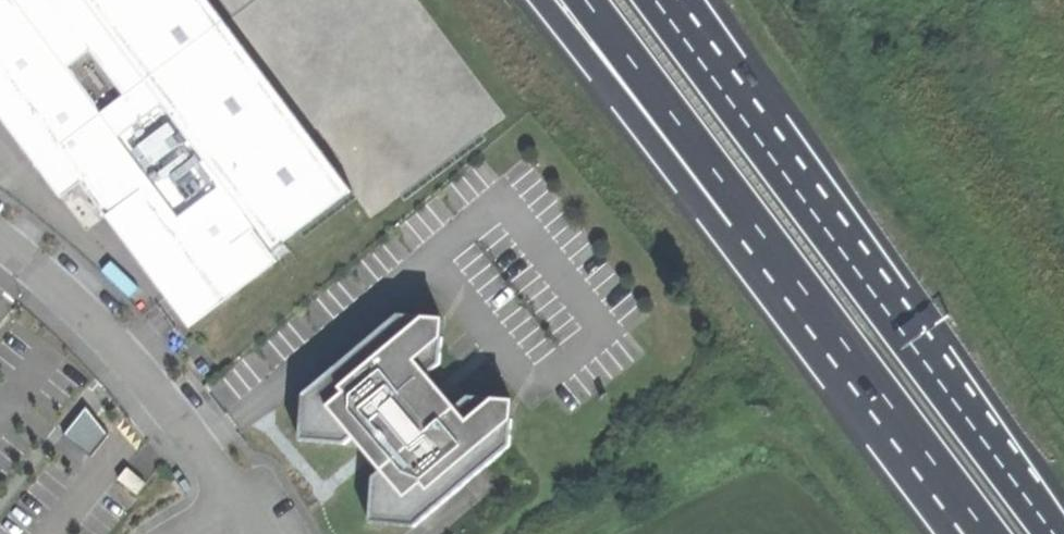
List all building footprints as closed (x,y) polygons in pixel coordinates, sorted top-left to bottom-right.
[(209,0),(0,0),(0,118),(27,155),(60,199),(80,184),(105,217),(124,203),(174,271),(191,259),(199,271),(253,231),(255,229),(274,253),(354,194),(209,0)] [(174,271),(124,203),(105,217),(188,329),(277,263),(253,231),(199,271),(191,259),(174,271)] [(453,318),(399,313),(303,396),(298,439),(344,444),(354,437),(366,454),(379,471),(367,483),(359,527),(414,532),(516,445),(519,401),(467,395),(453,407),(429,379),(447,365),(453,318)] [(106,436),(82,408),(63,434),(92,456),(106,436)] [(127,468),(118,480),(136,494),(145,483),(127,468)]
